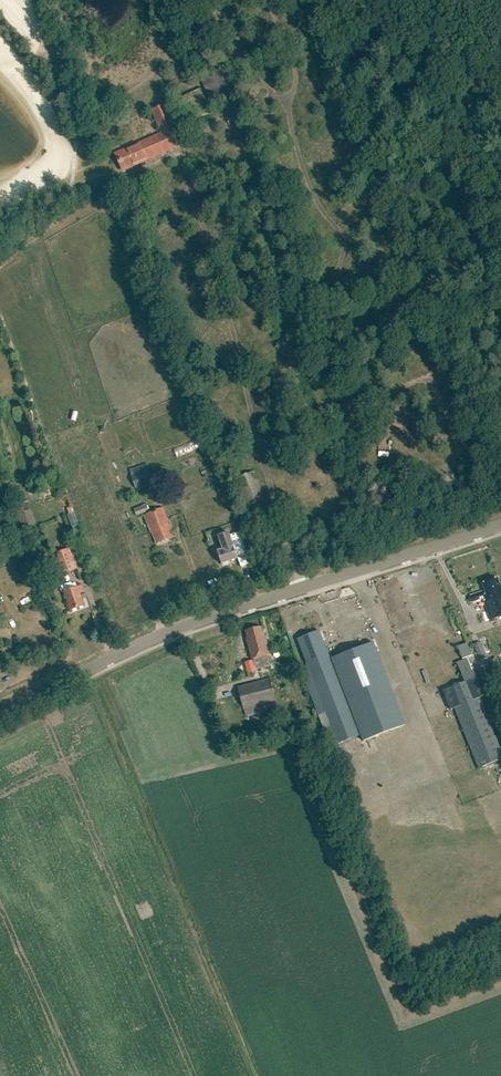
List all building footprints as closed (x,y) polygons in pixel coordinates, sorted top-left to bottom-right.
[(208,87),(213,98),(231,89),(227,79),(208,87)] [(163,134),(116,154),(123,170),(183,144),(166,105),(153,111),(163,134)] [(178,457),(203,445),(200,438),(175,450),(178,457)] [(135,488),(152,483),(148,470),(131,475),(135,488)] [(254,471),(236,478),(247,508),(264,501),(254,471)] [(147,505),(134,509),(137,517),(150,512),(147,505)] [(163,508),(145,515),(151,532),(152,532),(157,544),(173,538),(167,521),(168,520),(163,508)] [(67,515),(72,527),(79,524),(74,512),(67,515)] [(243,556),(242,553),(247,552),(240,532),(219,538),(223,549),(217,551),(221,564),(237,558),(243,556)] [(55,554),(63,575),(78,569),(70,548),(55,554)] [(470,596),(472,602),(483,598),(484,599),(483,601),(490,620),(500,616),(500,586),(500,587),(497,578),(481,584),(485,593),(484,594),(483,594),(482,592),(470,596)] [(79,594),(84,592),(82,585),(64,591),(71,610),(83,605),(79,594)] [(246,630),(248,636),(246,637),(251,656),(268,652),(263,633),(261,633),(260,627),(246,630)] [(358,734),(329,660),(317,629),(297,637),(309,668),(302,671),(330,745),(358,734)] [(329,660),(358,734),(360,733),(363,741),(404,725),(373,643),(329,660)] [(471,655),(466,643),(458,646),(463,659),(471,655)] [(487,659),(480,643),(473,646),(480,662),(487,659)] [(465,682),(443,690),(451,710),(455,708),(479,768),(500,760),(500,750),(480,697),(484,696),(473,669),(480,666),(476,656),(458,663),(465,682)] [(244,662),(247,674),(255,672),(253,660),(244,662)] [(268,678),(237,685),(243,707),(273,699),(268,678)]
